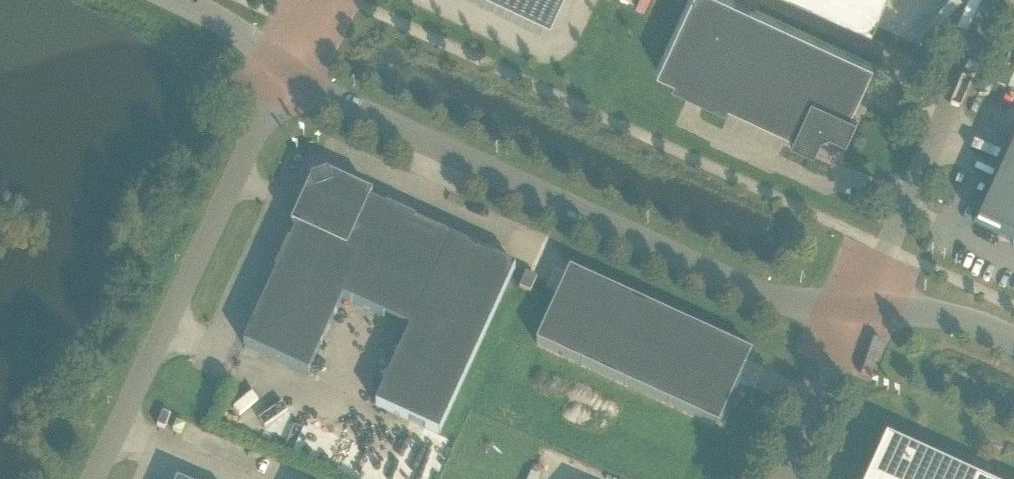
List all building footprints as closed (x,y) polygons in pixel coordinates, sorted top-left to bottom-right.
[(550,12),(556,0),(526,0),(550,12)] [(736,0),(689,0),(656,71),(673,79),(671,84),(725,109),(727,104),(792,134),(790,139),(813,150),(818,138),(833,132),(845,138),(856,115),(850,112),(872,63),(736,0)] [(870,23),(880,0),(816,0),(870,23)] [(995,91),(1007,96),(1013,79),(1013,72),(1005,68),(995,91)] [(978,226),(1013,243),(1013,148),(978,226)] [(371,197),(326,176),(312,181),(292,226),(297,228),(244,343),(308,373),(343,297),(409,327),(374,403),(439,433),(516,269),(369,201),(371,197)] [(569,270),(536,343),(718,427),(752,354),(569,270)] [(537,277),(526,272),(519,287),(530,292),(537,277)] [(236,402),(242,419),(267,410),(260,392),(236,402)] [(886,439),(868,478),(973,478),(886,439)] [(535,478),(553,478),(557,471),(541,464),(535,478)]
